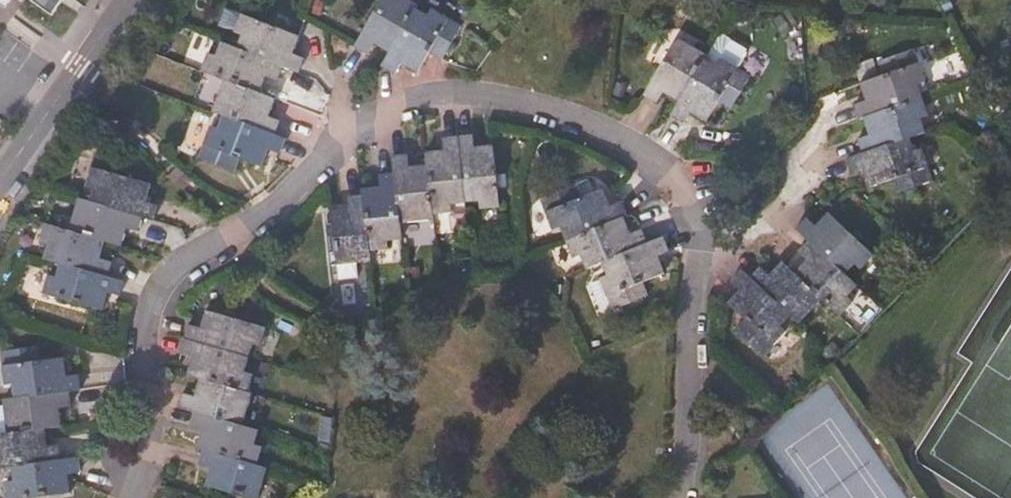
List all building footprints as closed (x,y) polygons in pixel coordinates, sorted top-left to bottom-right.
[(51,15),(62,0),(30,0),(51,15)] [(417,7),(406,0),(382,0),(354,48),(368,56),(375,45),(391,53),(415,10),(417,7)] [(443,60),(461,28),(432,9),(427,17),(415,10),(391,53),(382,68),(396,76),(403,65),(418,73),(430,53),(443,60)] [(295,55),(301,38),(242,15),(234,34),(241,37),(237,48),(284,67),(300,73),(306,59),(295,55)] [(750,76),(735,67),(743,53),(741,46),(724,37),(718,38),(708,56),(706,59),(679,103),(671,117),(685,125),(692,115),(706,124),(719,103),(730,109),(750,76)] [(706,59),(708,56),(678,38),(643,96),(658,104),(664,94),(679,103),(706,59)] [(278,81),(284,67),(237,48),(221,43),(215,55),(209,54),(201,72),(224,81),(261,95),(269,78),(278,81)] [(918,86),(927,82),(915,50),(877,63),(882,76),(860,84),(866,102),(854,106),(860,122),(863,121),(923,98),(918,86)] [(271,118),(277,102),(261,95),(224,81),(211,112),(222,117),(275,137),(281,122),(271,118)] [(863,155),(911,138),(926,133),(922,119),(929,116),(923,98),(863,121),(869,136),(858,140),(863,155)] [(281,156),(286,142),(275,137),(222,117),(218,129),(211,126),(203,145),(264,168),(270,152),(281,156)] [(499,210),(493,146),(475,147),(473,133),(458,135),(467,205),(480,203),(481,212),(499,210)] [(467,205),(458,135),(443,136),(445,150),(426,153),(428,165),(435,217),(453,215),(452,206),(467,205)] [(933,181),(922,149),(916,151),(911,138),(863,155),(847,161),(852,175),(863,171),(870,190),(891,182),(896,195),(933,181)] [(148,203),(152,184),(129,178),(133,164),(96,153),(87,187),(93,189),(90,203),(145,218),(154,221),(159,206),(148,203)] [(435,217),(428,165),(411,167),(409,153),(392,155),(394,172),(401,225),(435,221),(435,217)] [(401,225),(394,172),(379,174),(380,187),(361,190),(362,195),(369,255),(389,253),(388,245),(403,243),(401,225)] [(628,216),(622,201),(610,206),(604,189),(582,198),(576,184),(540,199),(553,231),(559,229),(564,241),(625,217),(628,216)] [(369,255),(362,195),(348,197),(349,209),(331,212),(337,268),(370,264),(369,255)] [(140,232),(145,218),(90,203),(78,200),(69,232),(108,242),(124,246),(129,229),(140,232)] [(875,257),(828,213),(815,226),(806,218),(797,228),(809,240),(847,275),(855,266),(861,272),(875,257)] [(601,263),(648,243),(643,228),(631,233),(625,217),(564,241),(572,259),(579,256),(585,269),(601,263)] [(109,278),(113,263),(103,260),(108,242),(69,232),(45,225),(40,244),(47,246),(43,260),(60,265),(109,278)] [(650,296),(645,283),(665,274),(659,257),(669,252),(664,237),(648,243),(601,263),(606,276),(600,279),(613,311),(650,296)] [(849,298),(859,286),(847,275),(809,240),(797,253),(805,261),(794,274),(823,300),(841,318),(854,303),(849,298)] [(794,274),(782,262),(770,275),(761,268),(750,278),(792,317),(800,325),(823,300),(794,274)] [(122,298),(126,283),(109,278),(60,265),(55,278),(49,276),(43,295),(104,311),(110,295),(122,298)] [(787,332),(782,327),(792,317),(750,278),(741,270),(730,282),(739,290),(726,305),(744,321),(736,331),(764,357),(787,332)] [(261,347),(266,329),(206,312),(200,329),(189,325),(185,339),(250,359),(253,346),(261,347)] [(246,372),(250,359),(185,339),(180,356),(191,359),(187,376),(199,379),(248,393),(253,375),(246,372)] [(82,391),(80,375),(68,377),(65,358),(41,361),(39,347),(0,352),(5,386),(12,386),(14,400),(70,393),(82,391)] [(244,426),(253,394),(248,393),(199,379),(195,397),(185,394),(181,407),(195,411),(244,426)] [(63,427),(61,409),(72,408),(70,393),(14,400),(2,402),(7,435),(47,429),(63,427)] [(255,446),(260,430),(244,426),(195,411),(191,428),(202,431),(197,449),(203,451),(258,467),(263,448),(255,446)] [(47,429),(7,435),(0,436),(0,469),(12,468),(62,461),(60,445),(49,446),(47,429)] [(268,470),(258,467),(203,451),(199,466),(211,469),(206,487),(244,497),(259,497),(268,470)] [(69,477),(81,475),(79,459),(62,461),(12,468),(14,481),(6,484),(8,497),(44,497),(71,494),(69,477)]
